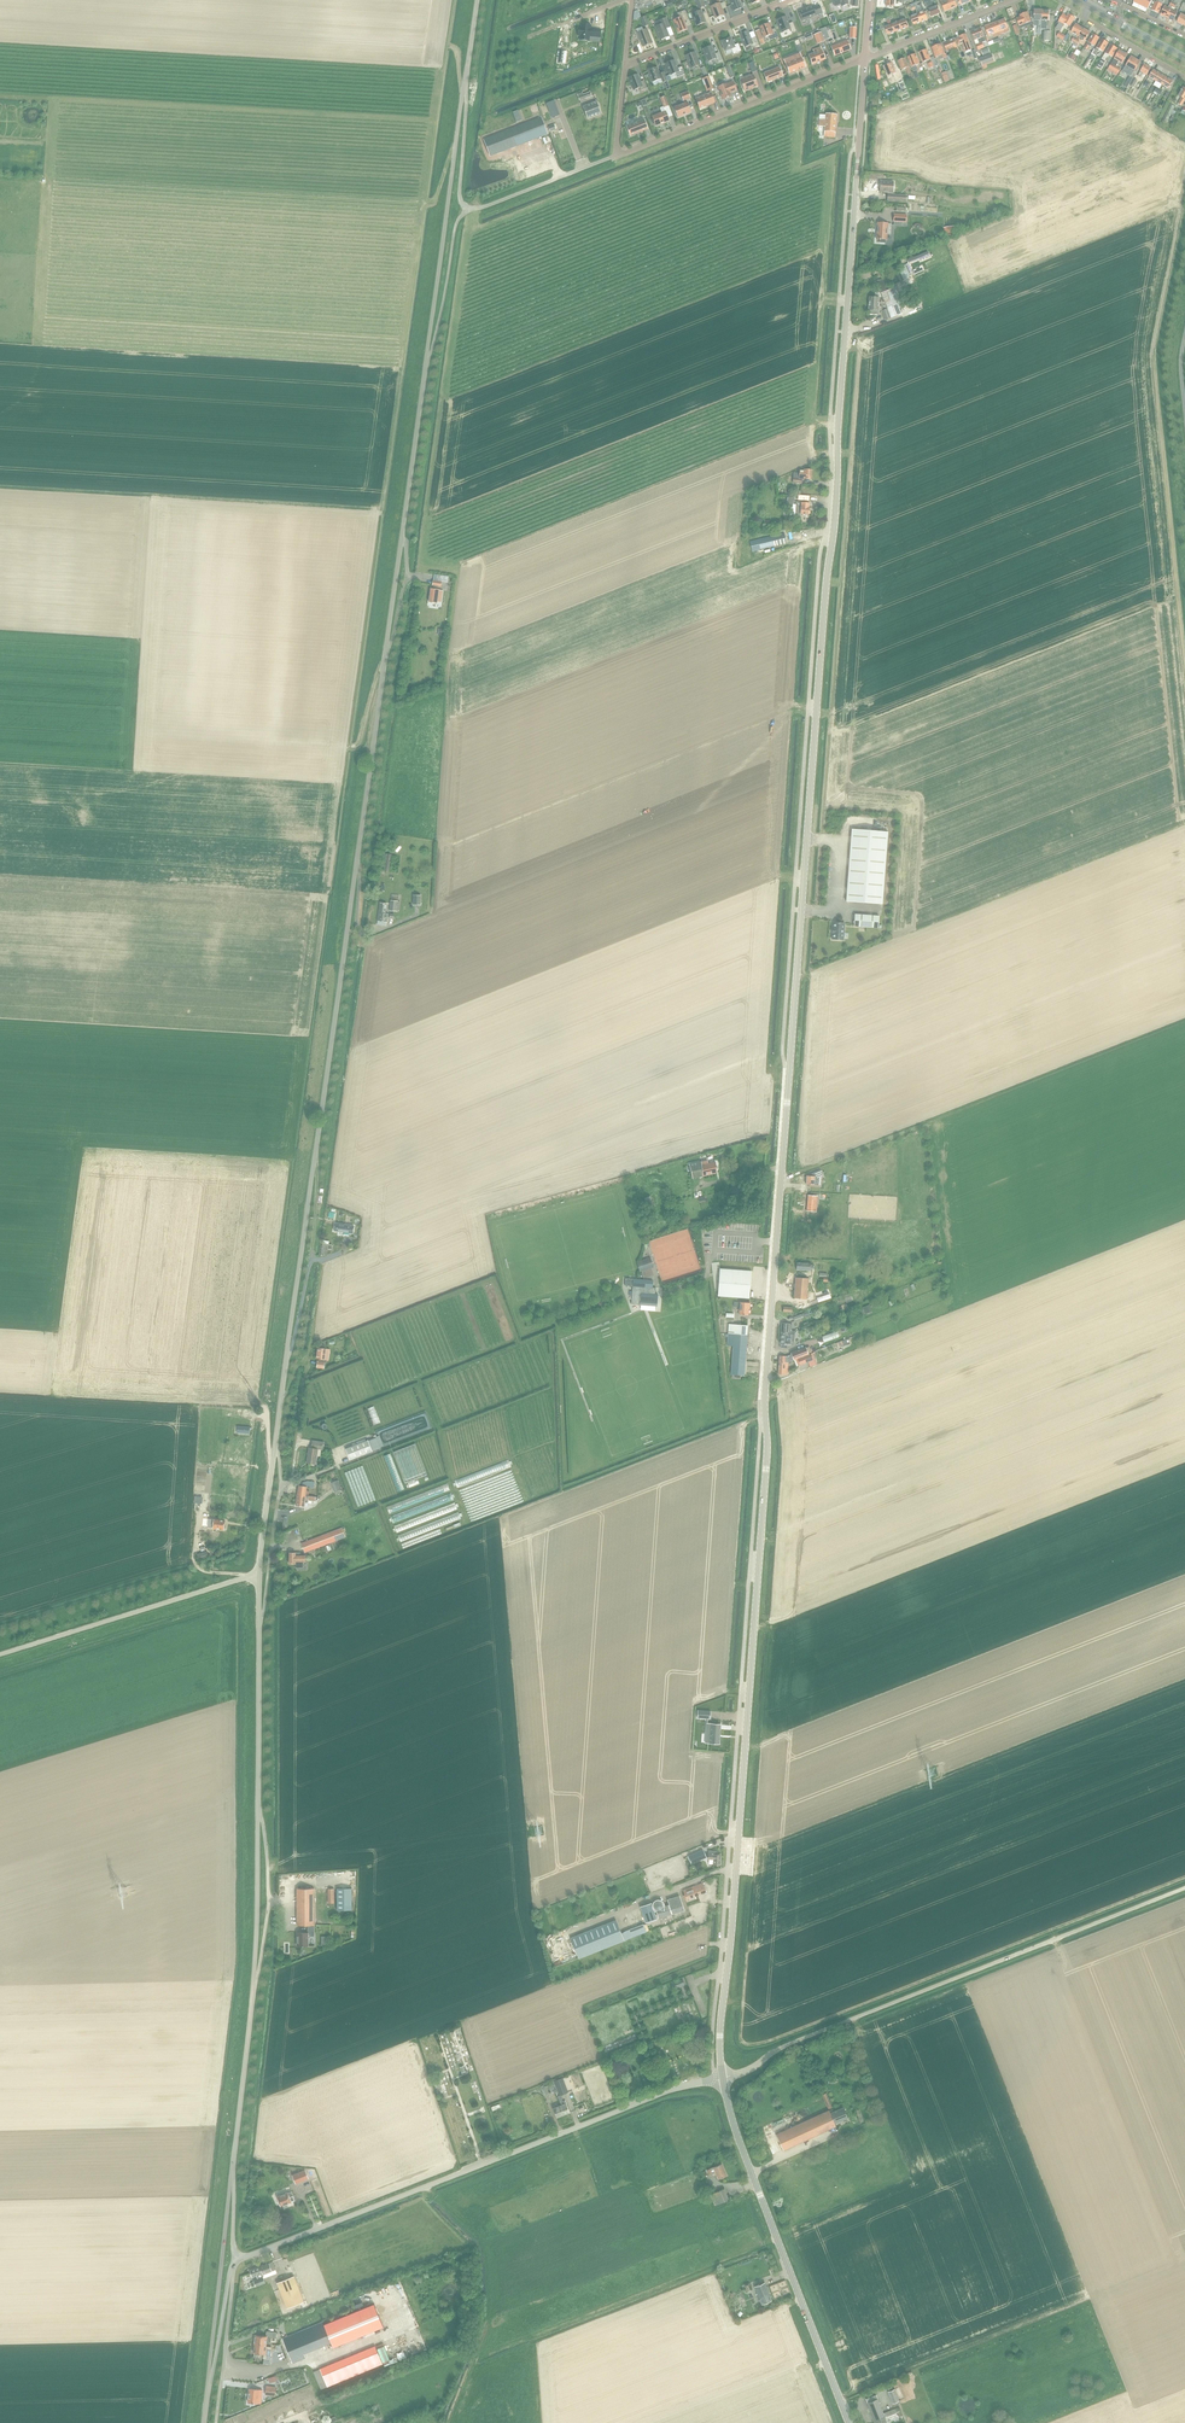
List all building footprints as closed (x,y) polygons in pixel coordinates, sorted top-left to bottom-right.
[(704,6),(702,0),(695,0),(699,8),(704,6)] [(739,0),(729,0),(733,11),(742,7),(739,0)] [(926,3),(931,16),(940,13),(938,5),(934,7),(932,2),(932,0),(925,0),(926,3)] [(941,0),(945,11),(958,6),(955,0),(942,0),(941,0)] [(1134,1),(1148,8),(1151,10),(1156,1),(1153,0),(1134,0),(1134,1)] [(1151,10),(1158,13),(1162,4),(1161,4),(1162,2),(1163,3),(1164,0),(1157,0),(1157,2),(1156,1),(1151,10)] [(719,3),(711,6),(715,18),(724,15),(719,3)] [(918,4),(914,5),(916,9),(918,14),(921,22),(928,19),(925,11),(924,11),(922,7),(919,8),(918,4)] [(813,6),(799,11),(802,20),(822,12),(819,5),(813,7),(813,6)] [(1165,5),(1160,14),(1167,17),(1171,9),(1172,6),(1170,5),(1169,7),(1165,5)] [(1171,9),(1167,17),(1173,20),(1178,12),(1174,10),(1175,8),(1173,6),(1172,6),(1171,9)] [(684,21),(689,19),(685,10),(677,13),(679,18),(673,20),(678,32),(687,29),(684,21)] [(697,25),(705,22),(701,10),(692,13),(697,25)] [(1041,29),(1042,10),(1035,10),(1034,12),(1031,11),(1031,17),(1033,23),(1034,23),(1034,25),(1038,25),(1038,29),(1041,29)] [(1042,10),(1041,29),(1047,29),(1047,24),(1046,24),(1046,20),(1049,20),(1049,10),(1042,10)] [(1032,23),(1027,12),(1020,15),(1021,17),(1016,18),(1020,28),(1031,24),(1031,23),(1032,23)] [(1058,22),(1059,23),(1056,28),(1061,30),(1065,23),(1070,26),(1075,18),(1072,16),(1073,15),(1070,14),(1069,14),(1068,14),(1067,16),(1063,13),(1058,22)] [(921,22),(918,14),(911,17),(914,25),(921,22)] [(1184,24),(1184,16),(1181,14),(1177,22),(1184,25),(1184,24)] [(649,25),(645,16),(641,18),(644,27),(649,25)] [(786,16),(777,20),(782,32),(790,29),(791,31),(796,30),(793,22),(789,24),(786,16)] [(660,40),(669,36),(666,28),(670,27),(666,18),(659,21),(660,25),(655,27),(660,40)] [(906,18),(899,21),(902,29),(909,27),(906,18)] [(1005,19),(985,26),(989,36),(993,34),(994,37),(1010,31),(1005,19)] [(902,29),(899,21),(892,24),(895,32),(902,29)] [(764,37),(768,35),(770,40),(778,36),(775,28),(771,30),(769,23),(759,27),(764,37)] [(578,27),(578,35),(580,36),(580,40),(589,41),(590,37),(600,38),(601,30),(588,28),(588,25),(581,24),(581,28),(578,27)] [(895,32),(892,24),(885,27),(888,35),(895,32)] [(1078,36),(1083,28),(1076,24),(1071,32),(1078,36)] [(986,41),(985,36),(981,27),(971,31),(975,40),(978,39),(980,43),(976,44),(978,49),(985,47),(983,43),(986,41)] [(1090,32),(1083,28),(1078,36),(1086,40),(1090,32)] [(637,32),(643,46),(652,43),(647,29),(637,32)] [(760,45),(764,43),(759,30),(755,31),(760,45)] [(751,48),(759,45),(756,37),(751,39),(748,31),(740,34),(745,47),(750,45),(751,48)] [(821,32),(814,35),(817,44),(824,41),(821,32)] [(962,44),(966,52),(972,49),(966,34),(959,36),(960,37),(955,38),(958,46),(962,44)] [(1093,34),(1085,48),(1087,49),(1089,46),(1090,46),(1091,44),(1095,46),(1099,37),(1093,34)] [(734,45),(731,38),(726,40),(725,39),(722,40),(722,41),(721,42),(725,51),(731,49),(733,54),(741,51),(738,43),(734,45)] [(947,52),(949,52),(948,51),(953,49),(954,51),(958,49),(954,38),(943,43),(947,52)] [(1094,48),(1092,53),(1095,55),(1098,51),(1099,52),(1100,50),(1103,51),(1108,43),(1102,39),(1095,49),(1094,48)] [(847,40),(831,46),(834,56),(850,49),(847,40)] [(936,58),(939,56),(940,59),(944,58),(943,55),(945,54),(941,43),(932,47),(936,58)] [(1111,44),(1102,59),(1097,67),(1101,69),(1106,61),(1105,60),(1107,57),(1108,57),(1109,55),(1112,57),(1117,48),(1111,44)] [(715,54),(711,45),(703,49),(708,61),(716,58),(718,62),(722,60),(718,52),(715,54)] [(813,50),(814,53),(809,55),(812,64),(825,59),(820,47),(813,50)] [(926,49),(919,52),(923,62),(927,61),(930,68),(934,67),(934,66),(937,65),(934,56),(930,58),(929,54),(928,54),(926,49)] [(1072,52),(1069,57),(1074,61),(1077,55),(1078,56),(1081,52),(1077,49),(1074,54),(1072,52)] [(1128,54),(1119,49),(1111,63),(1116,66),(1119,61),(1123,63),(1128,54)] [(695,52),(685,55),(690,68),(700,64),(695,52)] [(785,63),(789,73),(805,67),(800,53),(789,57),(791,61),(785,63)] [(992,53),(980,58),(982,66),(987,65),(995,62),(992,53)] [(910,62),(914,71),(918,70),(916,65),(919,64),(915,54),(908,57),(910,62)] [(1131,56),(1122,71),(1127,74),(1134,78),(1143,63),(1140,62),(1141,62),(1131,56)] [(915,78),(913,73),(913,72),(912,72),(908,63),(907,63),(905,58),(898,60),(902,70),(906,68),(910,79),(915,78)] [(681,66),(678,68),(674,60),(665,63),(670,75),(675,73),(677,77),(685,74),(681,66)] [(757,70),(753,62),(749,64),(752,72),(757,70)] [(892,63),(885,66),(889,75),(893,74),(895,80),(902,77),(899,70),(896,71),(892,63)] [(1121,69),(1116,66),(1111,63),(1109,68),(1118,73),(1121,69)] [(1145,64),(1138,75),(1141,77),(1143,73),(1147,75),(1151,68),(1145,64)] [(652,82),(661,79),(663,83),(667,81),(663,72),(660,73),(657,67),(653,68),(652,67),(648,69),(648,70),(647,70),(652,82)] [(763,73),(767,82),(783,76),(779,67),(763,73)] [(1156,81),(1160,73),(1153,69),(1149,77),(1156,81)] [(945,83),(949,81),(946,72),(941,73),(945,83)] [(1162,84),(1166,77),(1160,73),(1156,81),(1162,84)] [(647,88),(644,80),(640,81),(638,74),(629,78),(633,90),(639,87),(641,91),(647,88)] [(750,76),(750,74),(743,77),(744,78),(740,80),(744,91),(757,86),(753,74),(750,76)] [(709,76),(704,78),(708,90),(713,88),(709,76)] [(1173,81),(1166,77),(1162,84),(1169,88),(1173,81)] [(731,96),(730,93),(736,90),(733,81),(727,84),(726,83),(717,87),(722,100),(731,96)] [(681,94),(683,101),(690,98),(688,91),(681,94)] [(699,109),(715,103),(711,93),(695,98),(699,109)] [(664,107),(668,105),(665,96),(660,98),(664,107)] [(596,102),(583,107),(587,119),(600,114),(596,102)] [(687,102),(673,107),(677,117),(691,112),(687,102)] [(1169,103),(1161,121),(1167,124),(1175,106),(1169,103)] [(663,122),(663,123),(669,120),(665,111),(652,116),(653,119),(652,119),(654,124),(655,123),(656,126),(661,124),(661,123),(663,122)] [(818,126),(824,126),(824,137),(834,137),(836,114),(825,114),(825,115),(820,114),(819,115),(818,126)] [(541,118),(540,118),(484,140),(490,156),(547,135),(541,118)] [(634,119),(625,122),(627,126),(626,126),(630,136),(640,132),(648,129),(644,119),(636,122),(634,119)] [(888,191),(888,194),(888,200),(906,201),(906,195),(893,194),(894,182),(889,181),(882,181),(882,186),(880,186),(880,191),(888,191)] [(905,222),(906,214),(894,214),(893,221),(905,222)] [(887,223),(877,223),(876,239),(879,239),(879,240),(880,240),(880,242),(885,243),(885,239),(886,240),(887,234),(890,234),(891,224),(887,224),(887,223)] [(944,232),(951,230),(950,223),(942,224),(944,232)] [(927,251),(908,259),(909,262),(929,255),(927,251)] [(905,265),(898,268),(903,279),(910,276),(909,273),(905,265)] [(927,272),(912,276),(914,281),(928,276),(927,272)] [(868,310),(868,313),(872,314),(877,314),(878,310),(881,311),(885,320),(901,314),(898,308),(892,289),(881,293),(883,299),(879,299),(879,298),(869,297),(868,310)] [(793,478),(793,482),(801,483),(802,478),(811,479),(812,470),(804,469),(804,471),(799,470),(799,472),(794,472),(793,478)] [(795,506),(795,517),(800,517),(800,514),(809,515),(809,507),(809,503),(801,502),(796,502),(795,506)] [(784,533),(750,541),(752,551),(786,543),(784,533)] [(442,590),(439,590),(437,589),(438,586),(440,586),(441,581),(433,580),(432,585),(433,585),(432,589),(430,589),(429,601),(437,602),(437,601),(440,602),(442,590)] [(851,829),(846,901),(882,904),(888,832),(851,829)] [(390,900),(389,910),(396,911),(398,901),(390,900)] [(386,904),(380,903),(377,925),(386,926),(388,914),(385,913),(386,912),(385,912),(386,904)] [(879,916),(855,914),(854,926),(878,928),(879,916)] [(832,928),(832,932),(832,939),(843,940),(844,923),(833,922),(833,928),(832,928)] [(701,1162),(690,1164),(693,1178),(717,1173),(715,1161),(708,1163),(707,1160),(701,1162)] [(805,1179),(805,1183),(806,1183),(806,1184),(814,1184),(814,1179),(823,1175),(820,1170),(811,1173),(811,1176),(807,1175),(806,1179),(805,1179)] [(808,1195),(807,1211),(813,1211),(815,1195),(808,1195)] [(650,1196),(644,1198),(651,1218),(657,1216),(650,1196)] [(657,1216),(651,1218),(653,1225),(659,1223),(657,1216)] [(354,1226),(334,1223),(334,1230),(353,1233),(354,1226)] [(649,1260),(642,1262),(641,1263),(642,1266),(640,1267),(641,1271),(651,1267),(649,1260)] [(811,1263),(796,1262),(796,1269),(812,1270),(813,1265),(811,1264),(811,1263)] [(749,1298),(751,1270),(720,1268),(718,1296),(749,1298)] [(808,1278),(795,1277),(794,1297),(806,1298),(808,1278)] [(625,1278),(625,1285),(631,1286),(633,1286),(631,1304),(640,1304),(640,1305),(657,1306),(658,1294),(655,1294),(656,1287),(652,1287),(653,1280),(644,1279),(636,1279),(634,1279),(625,1278)] [(735,1306),(739,1306),(739,1313),(748,1314),(749,1303),(735,1302),(735,1306)] [(791,1312),(792,1303),(783,1302),(783,1306),(780,1306),(779,1311),(791,1312)] [(807,1312),(793,1317),(794,1320),(808,1315),(807,1312)] [(792,1324),(782,1323),(781,1333),(791,1334),(794,1334),(795,1331),(791,1330),(792,1324)] [(729,1324),(728,1334),(747,1335),(748,1325),(729,1324)] [(821,1336),(824,1342),(838,1336),(836,1330),(821,1336)] [(791,1334),(781,1333),(780,1344),(781,1344),(780,1347),(787,1348),(793,1344),(794,1342),(794,1334),(791,1334)] [(744,1375),(747,1335),(728,1334),(728,1337),(727,1345),(733,1346),(731,1374),(732,1374),(740,1375),(744,1375)] [(791,1354),(786,1356),(779,1356),(779,1361),(787,1362),(788,1362),(808,1354),(808,1353),(811,1352),(809,1346),(806,1348),(805,1347),(791,1353),(791,1354)] [(316,1367),(324,1368),(325,1362),(326,1363),(327,1360),(328,1360),(330,1349),(318,1347),(316,1358),(319,1359),(318,1361),(317,1361),(316,1367)] [(813,1359),(810,1353),(798,1358),(800,1364),(813,1359)] [(787,1372),(788,1362),(787,1362),(779,1361),(778,1374),(784,1374),(784,1372),(787,1372)] [(369,1436),(373,1447),(382,1444),(378,1433),(369,1436)] [(317,1449),(321,1449),(322,1450),(324,1442),(312,1440),(311,1448),(309,1447),(307,1462),(315,1464),(317,1449)] [(345,1449),(350,1460),(372,1451),(368,1440),(345,1449)] [(397,1452),(406,1478),(424,1472),(414,1442),(385,1451),(389,1464),(394,1463),(392,1458),(395,1457),(394,1453),(397,1452)] [(406,1486),(401,1470),(394,1473),(398,1489),(406,1486)] [(341,1489),(338,1480),(331,1483),(334,1492),(341,1489)] [(306,1495),(307,1486),(314,1487),(314,1482),(308,1481),(303,1482),(302,1486),(298,1485),(297,1494),(306,1495)] [(386,1505),(388,1510),(449,1488),(447,1483),(386,1505)] [(306,1495),(297,1494),(295,1505),(304,1506),(305,1499),(308,1499),(307,1500),(315,1501),(316,1497),(306,1495)] [(209,1525),(213,1526),(213,1528),(224,1529),(225,1528),(226,1526),(225,1524),(225,1521),(210,1518),(209,1525)] [(342,1527),(308,1540),(301,1543),(304,1553),(345,1536),(342,1527)] [(198,1559),(208,1556),(206,1550),(197,1553),(198,1559)] [(305,1561),(305,1555),(295,1555),(295,1552),(289,1552),(289,1564),(295,1564),(295,1567),(303,1567),(303,1561),(305,1561)] [(710,1718),(710,1711),(698,1710),(697,1717),(710,1718)] [(719,1744),(721,1724),(707,1723),(706,1731),(706,1734),(708,1734),(707,1742),(705,1742),(705,1743),(719,1744)] [(703,1849),(688,1856),(691,1863),(701,1859),(700,1857),(705,1855),(703,1849)] [(719,1865),(720,1855),(716,1854),(716,1851),(708,1850),(707,1859),(709,1859),(708,1864),(713,1864),(719,1865)] [(702,1883),(698,1884),(683,1890),(685,1894),(683,1895),(685,1900),(706,1892),(702,1883)] [(314,1888),(310,1888),(297,1888),(297,1925),(308,1925),(314,1925),(314,1888)] [(351,1888),(337,1888),(337,1910),(352,1910),(351,1888)] [(679,1895),(674,1897),(668,1899),(670,1906),(662,1908),(662,1907),(663,1906),(663,1904),(662,1903),(661,1902),(660,1901),(659,1901),(658,1901),(656,1901),(655,1902),(654,1903),(654,1904),(654,1905),(654,1907),(654,1908),(655,1909),(656,1910),(658,1918),(684,1909),(679,1895)] [(640,1907),(645,1922),(656,1918),(651,1903),(640,1907)] [(616,1920),(570,1938),(578,1958),(624,1940),(616,1920)] [(314,1936),(314,1925),(308,1925),(308,1932),(297,1932),(297,1946),(308,1946),(308,1936),(314,1936)] [(563,2078),(554,2081),(559,2095),(568,2092),(563,2078)] [(824,2094),(822,2094),(828,2109),(832,2107),(825,2091),(823,2092),(824,2094)] [(566,2103),(560,2105),(564,2115),(570,2113),(566,2103)] [(564,2115),(560,2105),(553,2108),(557,2118),(564,2115)] [(829,2110),(777,2134),(784,2149),(836,2125),(835,2123),(848,2117),(843,2107),(830,2113),(829,2110)] [(707,2169),(709,2174),(712,2173),(713,2175),(716,2174),(718,2179),(727,2175),(722,2163),(707,2169)] [(305,2170),(293,2175),(296,2183),(309,2178),(305,2170)] [(724,2188),(711,2194),(715,2205),(729,2199),(724,2188)] [(288,2192),(277,2196),(280,2205),(291,2201),(294,2200),(292,2195),(293,2195),(292,2191),(288,2193),(288,2192)] [(264,2276),(263,2274),(275,2269),(272,2261),(250,2270),(252,2276),(257,2274),(258,2278),(254,2280),(256,2286),(265,2283),(263,2276),(264,2276)] [(294,2276),(277,2282),(287,2308),(304,2301),(294,2276)] [(765,2282),(754,2286),(758,2296),(758,2297),(761,2304),(772,2300),(769,2292),(765,2282)] [(321,2322),(282,2338),(292,2362),(301,2359),(306,2357),(304,2353),(330,2342),(329,2340),(329,2339),(333,2347),(383,2326),(374,2303),(323,2324),(326,2330),(325,2331),(321,2322)] [(276,2338),(277,2332),(266,2331),(266,2336),(255,2335),(255,2336),(254,2336),(254,2339),(255,2339),(254,2343),(266,2344),(266,2342),(269,2342),(270,2337),(276,2338)] [(266,2346),(266,2344),(254,2343),(254,2347),(253,2347),(252,2351),(254,2351),(254,2352),(264,2354),(263,2358),(270,2359),(271,2347),(266,2346)] [(327,2386),(382,2363),(375,2346),(320,2368),(327,2386)] [(266,2386),(265,2394),(275,2395),(275,2387),(266,2386)] [(262,2389),(250,2388),(248,2401),(261,2403),(262,2389)] [(888,2392),(893,2403),(899,2400),(894,2389),(888,2392)] [(866,2399),(876,2422),(887,2422),(885,2417),(886,2417),(877,2394),(866,2399)] [(897,2413),(895,2409),(885,2413),(887,2417),(897,2413)] [(331,2420),(331,2418),(330,2417),(330,2416),(329,2415),(328,2414),(327,2413),(324,2413),(323,2413),(321,2414),(320,2414),(319,2415),(318,2416),(318,2418),(317,2420),(318,2421),(318,2422),(330,2422),(331,2420)]
